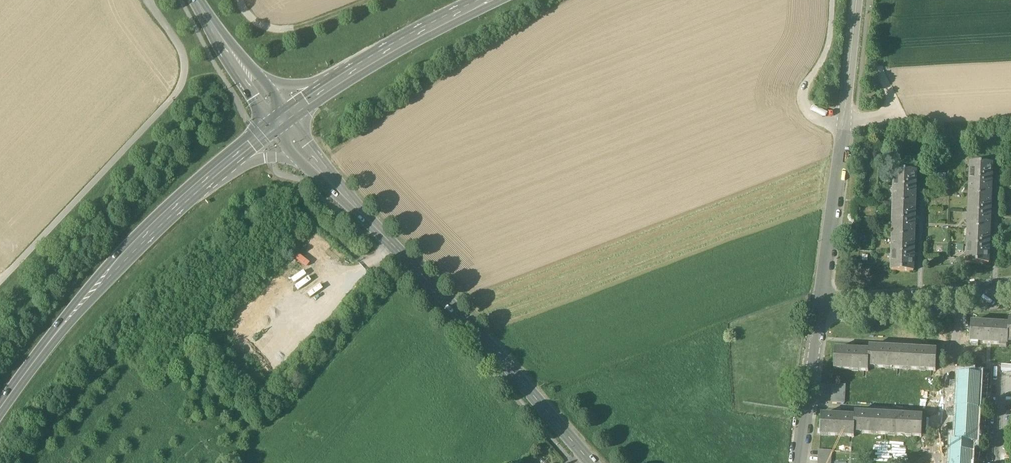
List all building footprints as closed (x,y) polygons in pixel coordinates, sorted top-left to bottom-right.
[(992,164),(971,163),(970,197),(990,197),(992,164)] [(916,171),(895,171),(894,204),(915,205),(916,171)] [(990,197),(970,197),(969,230),(989,231),(990,197)] [(915,205),(894,204),(893,238),(914,238),(915,205)] [(989,231),(969,230),(968,264),(988,265),(989,231)] [(914,238),(893,238),(893,271),(913,272),(914,238)] [(1009,325),(971,323),(970,343),(1007,345),(1008,341),(1009,325)] [(903,349),(869,347),(869,351),(868,368),(902,369),(903,349)] [(937,351),(903,349),(902,369),(936,371),(937,351)] [(869,351),(835,350),(834,370),(868,372),(868,368),(869,351)] [(980,376),(960,375),(958,409),(978,410),(980,376)] [(845,385),(834,384),(833,403),(844,404),(845,385)] [(978,410),(958,409),(956,442),(972,443),(976,443),(978,410)] [(889,415),(855,413),(855,417),(854,433),(888,435),(889,415)] [(855,417),(822,415),(821,436),(854,437),(854,433),(855,417)] [(923,417),(889,415),(888,435),(922,437),(923,417)] [(952,442),(951,462),(971,462),(972,443),(956,442),(952,442)] [(820,450),(819,462),(831,462),(832,451),(820,450)]
